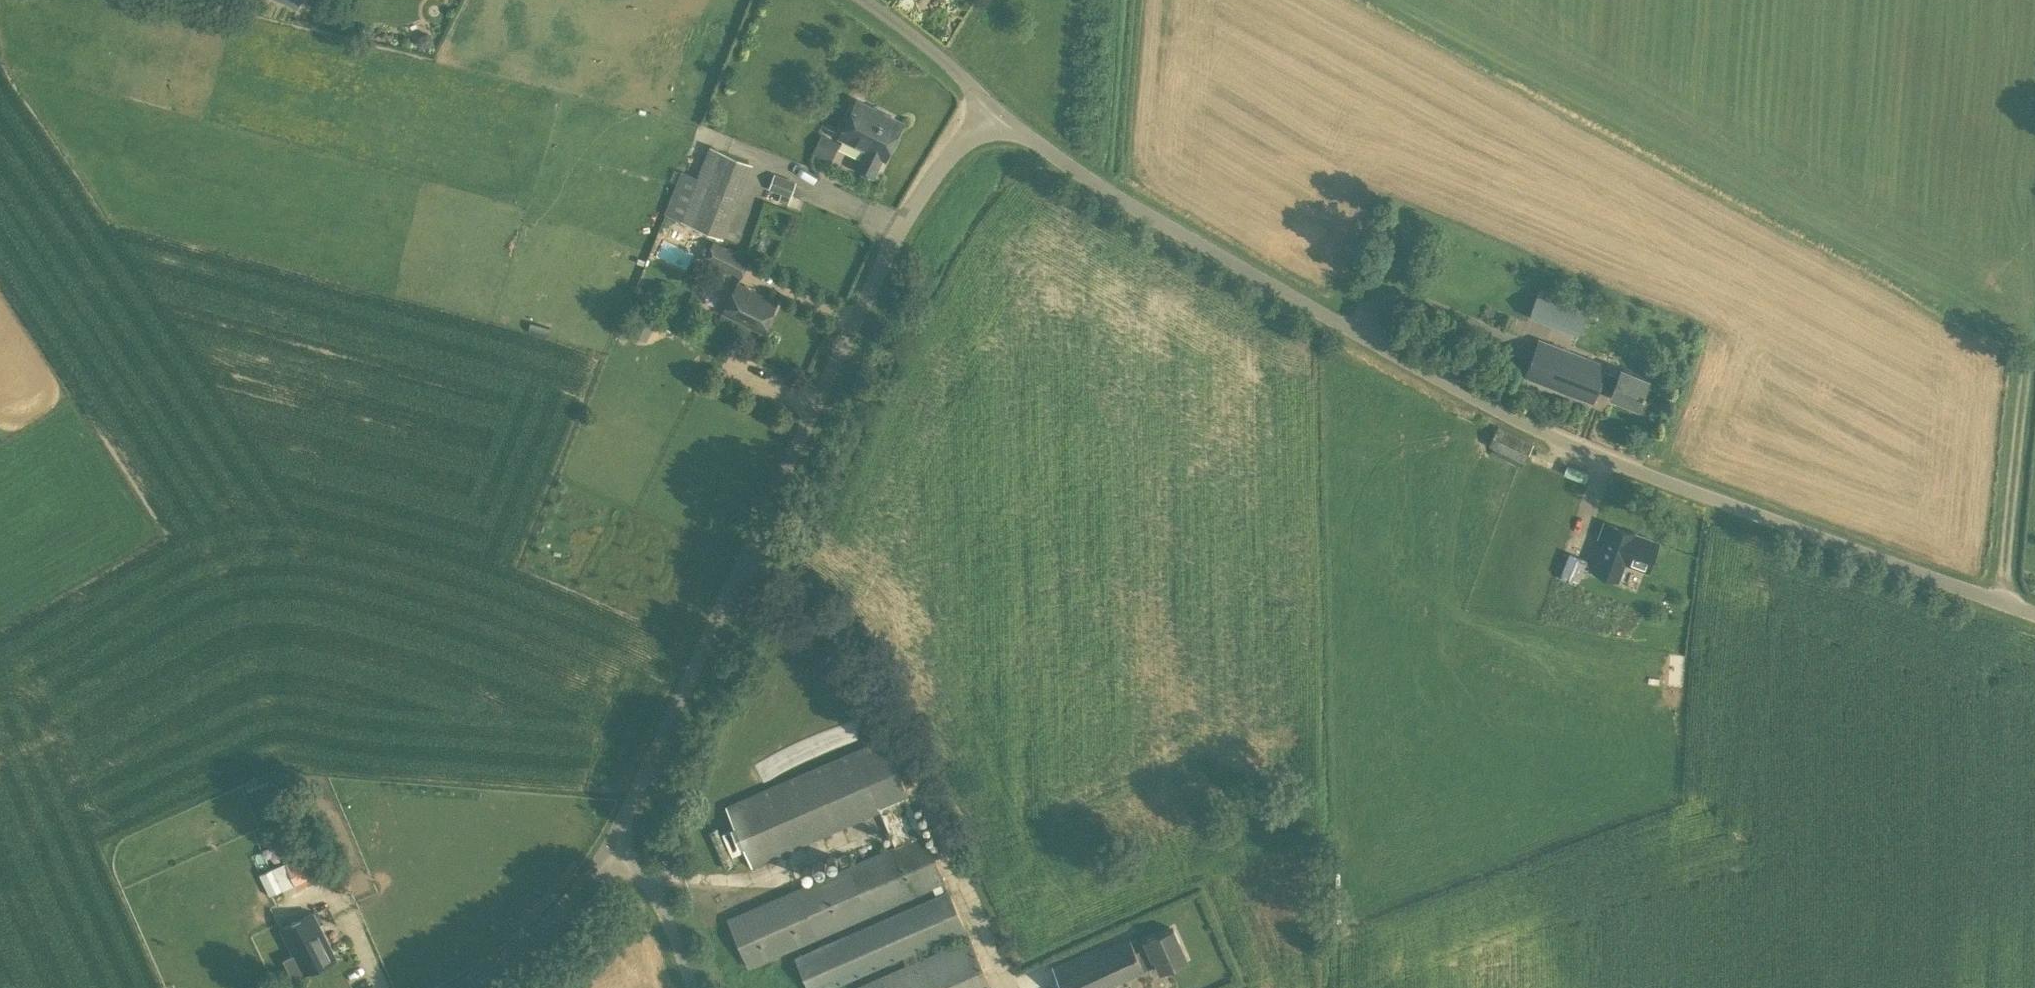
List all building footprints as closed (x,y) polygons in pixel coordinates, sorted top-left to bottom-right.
[(432,44),(434,40),(432,35),(428,33),(419,36),(417,40),(419,45),(423,47),(432,44)] [(858,101),(840,136),(864,148),(854,169),(873,178),(884,158),(885,158),(902,123),(858,101)] [(813,152),(829,160),(838,142),(822,134),(813,152)] [(752,162),(710,147),(681,220),(723,236),(752,162)] [(795,182),(774,174),(770,188),(791,196),(795,182)] [(713,241),(704,260),(740,277),(750,258),(713,241)] [(723,311),(763,330),(776,303),(736,284),(723,311)] [(1568,327),(1577,303),(1539,289),(1530,313),(1568,327)] [(661,312),(644,304),(631,333),(647,340),(661,312)] [(1592,403),(1598,386),(1612,392),(1611,395),(1637,406),(1647,379),(1621,369),(1618,376),(1605,370),(1607,364),(1538,338),(1524,376),(1592,403)] [(1533,444),(1499,427),(1490,445),(1496,449),(1491,460),(1519,472),(1533,444)] [(1648,570),(1658,542),(1604,522),(1599,537),(1605,539),(1594,570),(1617,579),(1624,561),(1648,570)] [(1573,549),(1564,570),(1582,578),(1592,557),(1573,549)] [(923,833),(908,795),(883,738),(726,808),(752,866),(881,811),(895,845),(796,888),(796,889),(726,918),(747,967),(945,881),(923,833)] [(298,887),(319,877),(306,851),(285,861),(298,887)] [(259,874),(269,895),(277,891),(267,870),(259,874)] [(903,954),(907,964),(858,986),(859,987),(993,987),(970,936),(921,957),(917,948),(964,928),(948,890),(794,957),(808,987),(825,987),(903,954)] [(306,973),(336,958),(314,913),(284,928),(306,973)] [(1144,969),(1157,963),(1160,970),(1187,958),(1173,927),(1146,940),(1149,945),(1136,952),(1129,936),(1104,946),(1099,944),(1051,966),(1062,987),(1116,987),(1118,987),(1115,983),(1145,971),(1144,969)]
